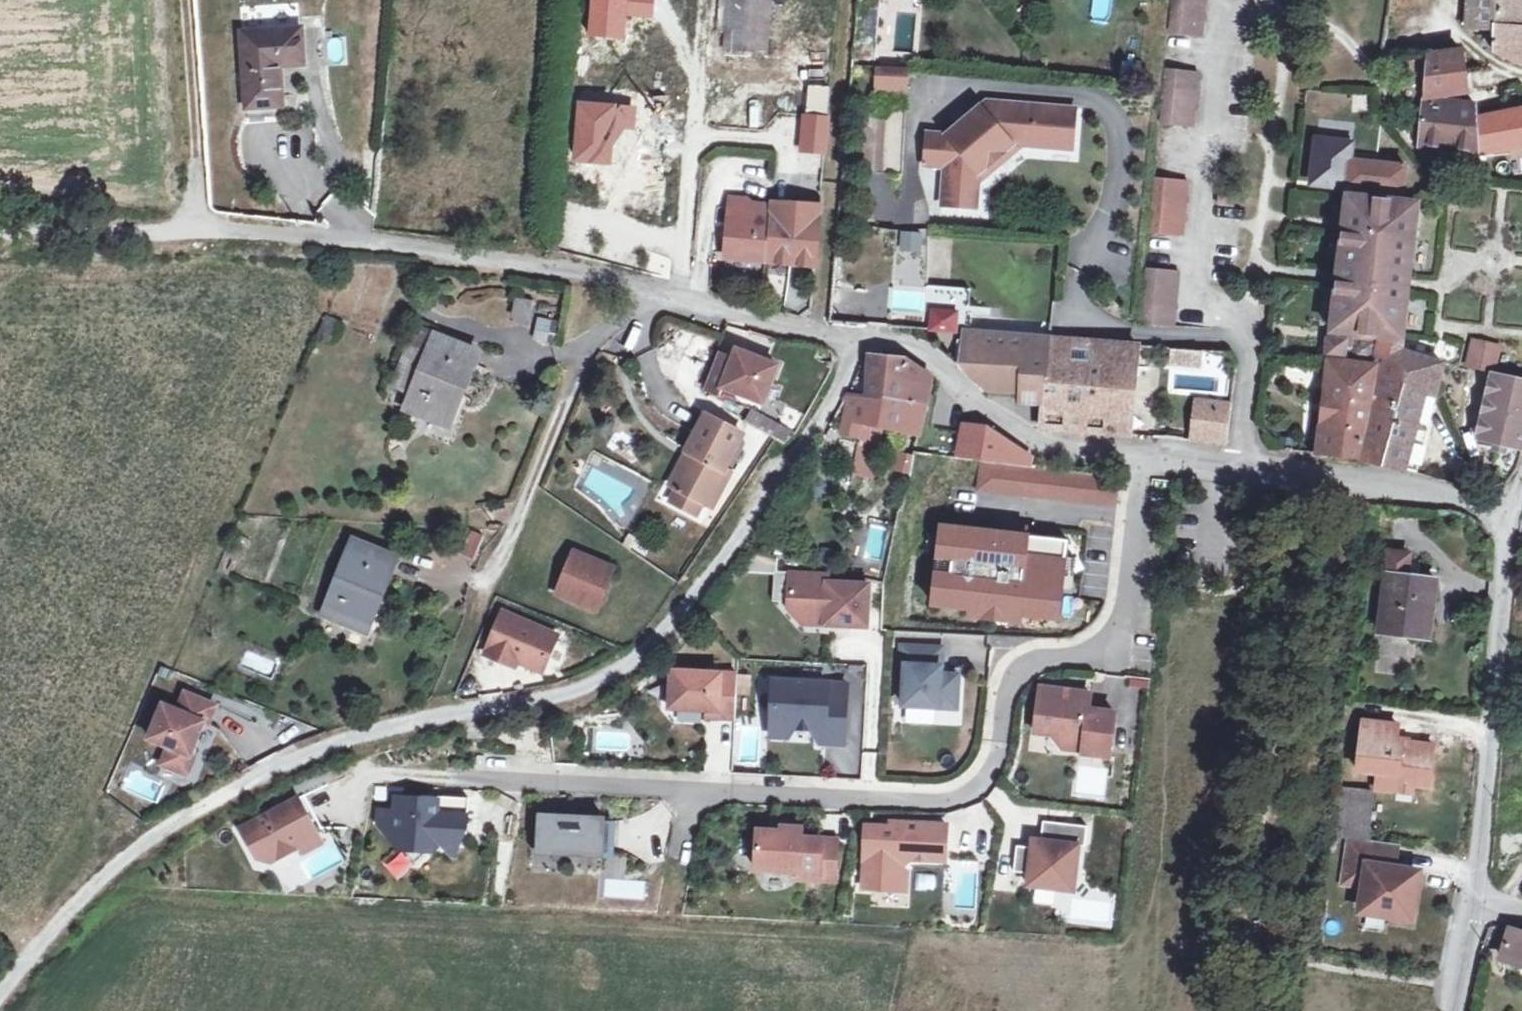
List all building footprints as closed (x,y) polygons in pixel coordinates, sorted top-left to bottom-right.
[(715,32),(725,33),(728,0),(717,0),(715,32)] [(725,33),(724,47),(744,48),(749,0),(728,0),(725,33)] [(1113,0),(1096,0),(1094,19),(1111,21),(1113,0)] [(1207,0),(1176,0),(1172,38),(1203,41),(1207,0)] [(1498,29),(1521,29),(1521,0),(1470,0),(1468,29),(1498,29)] [(1498,29),(1496,52),(1521,62),(1521,29),(1498,29)] [(275,67),(300,66),(300,32),(245,32),(246,120),(276,119),(275,67)] [(1430,54),(1427,78),(1465,72),(1463,50),(1430,54)] [(903,174),(912,69),(883,66),(874,172),(903,174)] [(1427,78),(1424,98),(1468,93),(1465,72),(1427,78)] [(1164,123),(1195,126),(1199,76),(1168,73),(1167,89),(1164,123)] [(1419,149),(1479,155),(1478,117),(1477,104),(1424,98),(1419,149)] [(949,134),(929,132),(926,164),(946,166),(943,203),(978,206),(980,182),(981,172),(1014,144),(1024,145),(1074,149),(1077,108),(988,100),(949,134)] [(1479,155),(1521,148),(1521,109),(1478,117),(1479,155)] [(800,153),(832,156),(835,117),(804,114),(800,153)] [(981,172),(980,182),(1024,145),(1014,144),(981,172)] [(1350,188),(1349,195),(1400,200),(1401,193),(1405,193),(1408,166),(1350,161),(1347,188),(1350,188)] [(1189,181),(1159,179),(1153,236),(1184,238),(1189,181)] [(728,255),(767,258),(771,215),(754,214),(755,203),(748,197),(731,194),(728,255)] [(1239,196),(1225,195),(1223,210),(1237,212),(1239,196)] [(1400,200),(1349,195),(1349,199),(1345,227),(1344,235),(1340,271),(1339,279),(1338,289),(1332,333),(1336,334),(1335,339),(1330,340),(1328,355),(1332,356),(1331,362),(1329,362),(1318,454),(1324,455),(1363,458),(1405,470),(1424,393),(1437,396),(1445,364),(1402,351),(1409,284),(1419,202),(1400,200)] [(771,215),(767,258),(814,262),(819,202),(772,200),(771,215)] [(901,286),(924,286),(924,233),(901,232),(901,286)] [(1144,327),(1175,330),(1180,275),(1149,272),(1144,327)] [(927,331),(966,334),(967,334),(969,317),(972,317),(973,293),(930,290),(927,331)] [(516,301),(515,320),(533,321),(534,302),(516,301)] [(534,343),(552,346),(557,321),(539,317),(534,343)] [(337,342),(344,325),(329,319),(321,336),(337,342)] [(410,393),(434,332),(416,325),(392,386),(410,393)] [(987,387),(1022,389),(1026,339),(967,334),(966,334),(962,364),(974,369),(973,376),(987,387)] [(457,391),(465,394),(481,353),(439,335),(409,408),(445,422),(457,391)] [(1026,339),(1022,389),(1045,391),(1050,340),(1026,339)] [(1050,340),(1045,391),(1042,429),(1131,435),(1138,347),(1136,347),(1052,340),(1050,340)] [(1500,347),(1475,342),(1469,365),(1495,371),(1500,347)] [(1179,350),(1177,367),(1203,369),(1205,353),(1179,350)] [(737,361),(721,356),(709,391),(726,396),(728,389),(768,403),(781,365),(754,356),(753,359),(746,356),(747,354),(740,351),(737,361)] [(867,401),(927,408),(934,381),(908,359),(872,356),(869,383),(856,381),(847,399),(855,400),(867,401)] [(1478,438),(1521,449),(1521,382),(1493,375),(1478,438)] [(453,425),(465,394),(457,391),(445,422),(453,425)] [(1437,396),(1424,393),(1405,470),(1418,473),(1437,396)] [(863,420),(867,401),(855,400),(852,418),(863,420)] [(927,408),(867,401),(863,420),(863,422),(920,435),(927,408)] [(1231,403),(1200,401),(1195,441),(1227,444),(1231,403)] [(787,442),(794,429),(758,410),(751,423),(787,442)] [(698,456),(681,489),(707,503),(716,507),(734,473),(728,470),(746,434),(710,415),(691,452),(698,456)] [(960,458),(1028,466),(1030,455),(993,430),(965,426),(960,458)] [(900,452),(895,473),(913,476),(917,455),(900,452)] [(1115,478),(995,465),(992,492),(1099,504),(1100,494),(1113,495),(1115,478)] [(707,503),(681,489),(673,503),(699,516),(707,503)] [(1100,494),(1099,504),(1112,505),(1112,501),(1113,495),(1100,494)] [(477,559),(486,537),(475,530),(465,554),(477,559)] [(1062,556),(1063,540),(1022,537),(1022,540),(980,538),(980,535),(937,533),(932,610),(968,612),(1023,615),(1058,617),(1060,588),(1062,556)] [(375,596),(382,599),(398,559),(356,542),(326,613),(362,627),(375,596)] [(577,552),(566,584),(606,598),(618,567),(577,552)] [(1401,625),(1431,628),(1437,579),(1407,576),(1409,558),(1390,555),(1381,633),(1400,635),(1401,625)] [(1062,556),(1060,588),(1070,589),(1072,556),(1062,556)] [(868,627),(874,585),(832,580),(833,573),(795,568),(791,602),(800,612),(827,615),(826,621),(868,627)] [(606,598),(566,584),(562,595),(602,609),(606,598)] [(369,630),(382,599),(375,596),(362,627),(369,630)] [(1023,615),(968,612),(967,622),(1022,625),(1023,615)] [(548,674),(563,637),(506,615),(489,657),(520,670),(522,665),(548,674)] [(1430,639),(1431,628),(1401,625),(1400,635),(1430,639)] [(955,655),(914,649),(911,669),(916,669),(911,710),(964,717),(969,683),(951,681),(955,655)] [(736,721),(738,675),(672,672),(671,700),(680,710),(719,712),(718,720),(736,721)] [(848,685),(775,681),(772,728),(826,731),(825,745),(844,746),(848,685)] [(1041,689),(1036,734),(1066,738),(1065,750),(1083,752),(1083,755),(1110,758),(1116,714),(1089,711),(1091,702),(1075,700),(1076,693),(1041,689)] [(209,722),(213,723),(221,705),(190,693),(183,711),(168,704),(155,738),(175,746),(168,764),(193,774),(200,756),(196,754),(209,722)] [(680,710),(671,700),(670,710),(680,710)] [(1398,726),(1363,722),(1357,771),(1378,774),(1376,789),(1396,792),(1397,783),(1414,785),(1429,787),(1434,747),(1396,742),(1398,726)] [(1037,738),(1037,751),(1059,751),(1059,739),(1037,738)] [(1397,783),(1396,792),(1413,794),(1414,785),(1397,783)] [(1335,791),(1330,835),(1344,837),(1349,793),(1335,791)] [(1344,837),(1368,840),(1373,796),(1349,793),(1344,837)] [(299,801),(318,834),(324,831),(305,798),(299,801)] [(467,836),(469,800),(437,798),(437,802),(397,800),(396,814),(389,814),(388,835),(402,850),(403,850),(431,851),(433,852),(439,846),(451,835),(467,836)] [(318,834),(299,801),(244,831),(259,860),(273,864),(299,850),(301,843),(318,834)] [(538,814),(536,850),(610,854),(611,823),(601,822),(601,814),(569,812),(568,821),(558,820),(558,815),(538,814)] [(388,835),(389,814),(379,813),(379,827),(388,835)] [(1033,849),(1018,847),(1015,873),(1030,875),(1029,887),(1057,890),(1059,875),(1076,877),(1079,847),(1086,848),(1088,828),(1044,823),(1042,842),(1033,849)] [(892,829),(867,827),(863,890),(893,891),(894,872),(903,872),(904,860),(946,862),(948,826),(892,824),(892,829)] [(821,881),(823,840),(802,839),(803,829),(783,828),(782,833),(759,832),(756,871),(800,873),(799,880),(821,881)] [(324,845),(318,834),(301,843),(307,854),(324,845)] [(451,835),(439,846),(455,862),(467,836),(451,835)] [(823,840),(821,881),(835,882),(837,841),(823,840)] [(1415,901),(1419,871),(1397,868),(1387,867),(1389,846),(1350,841),(1345,873),(1368,876),(1363,910),(1403,916),(1405,900),(1415,901)] [(1399,847),(1389,846),(1387,867),(1397,868),(1399,847)] [(431,851),(403,850),(416,865),(431,851)] [(1059,875),(1057,890),(1074,892),(1076,877),(1059,875)] [(1513,929),(1504,959),(1521,964),(1521,932),(1513,929)]
